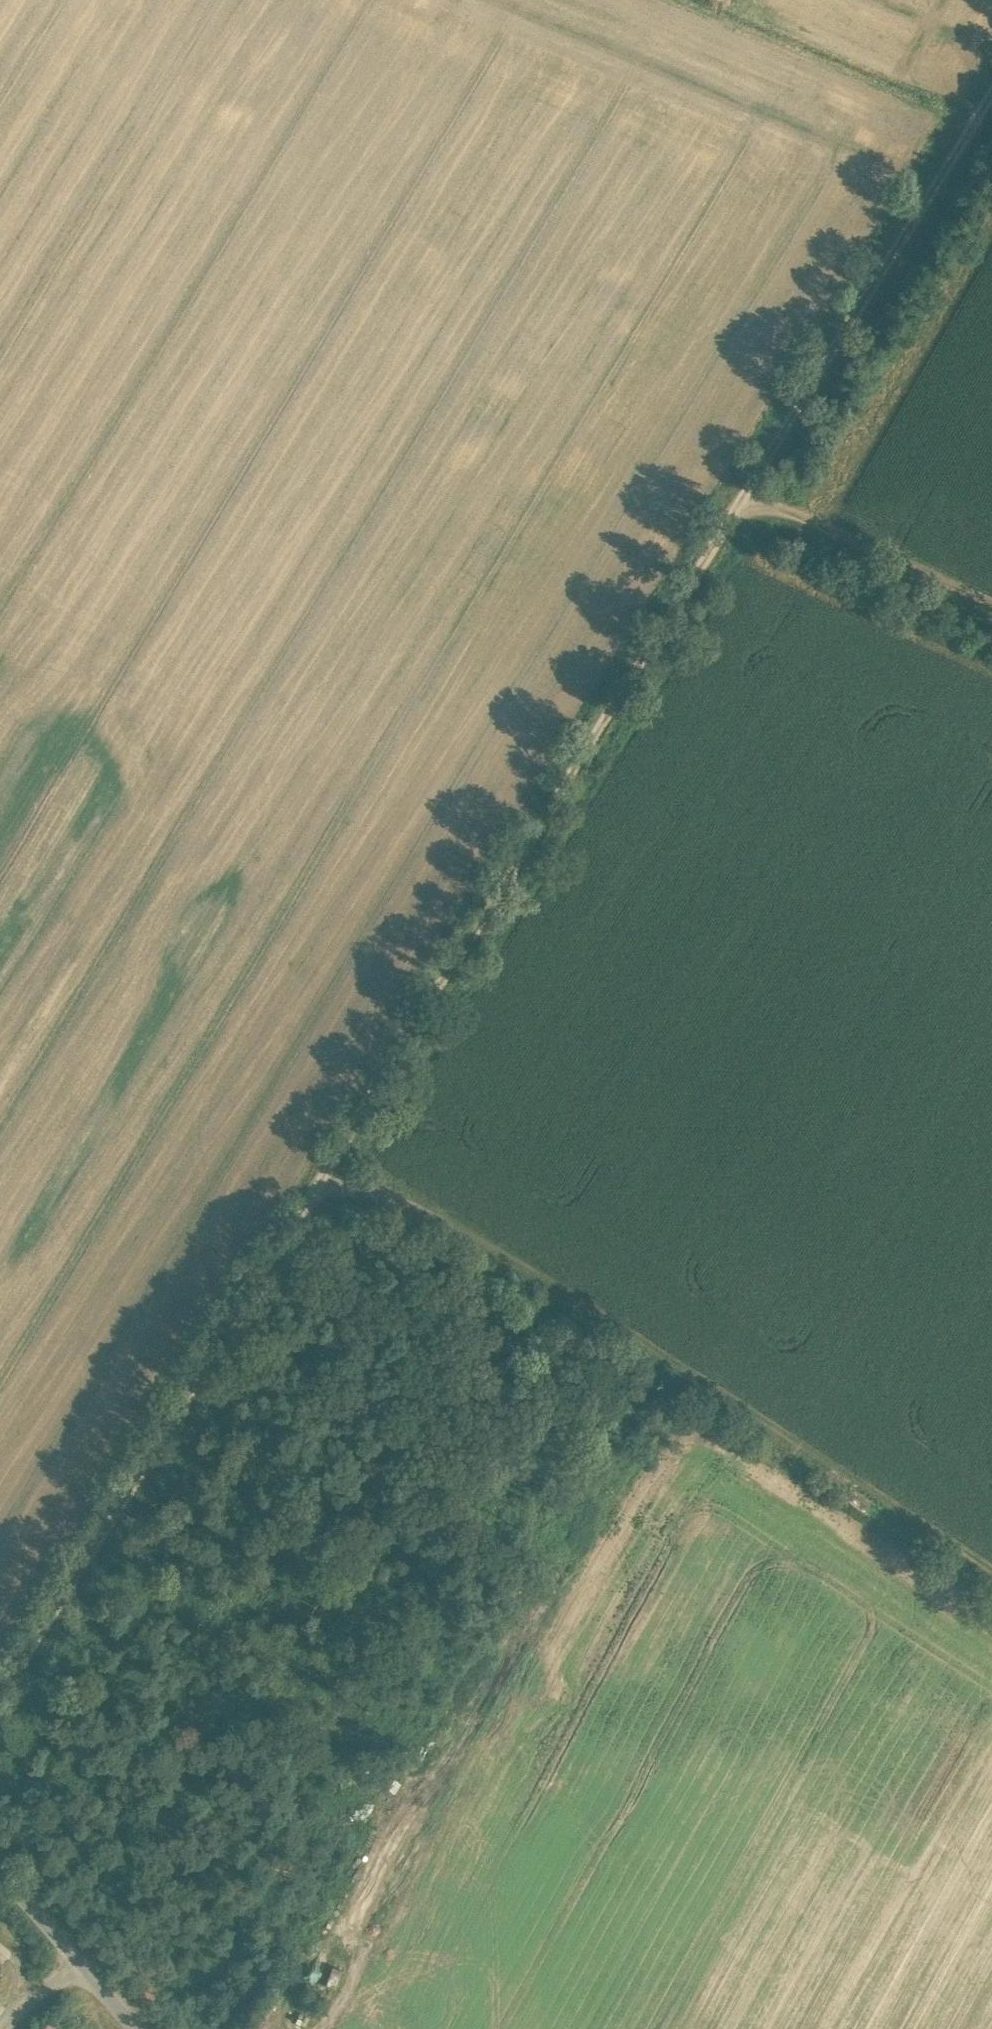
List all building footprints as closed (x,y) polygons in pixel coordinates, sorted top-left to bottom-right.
[(48,2021),(42,2028),(59,2028),(48,2021)]
